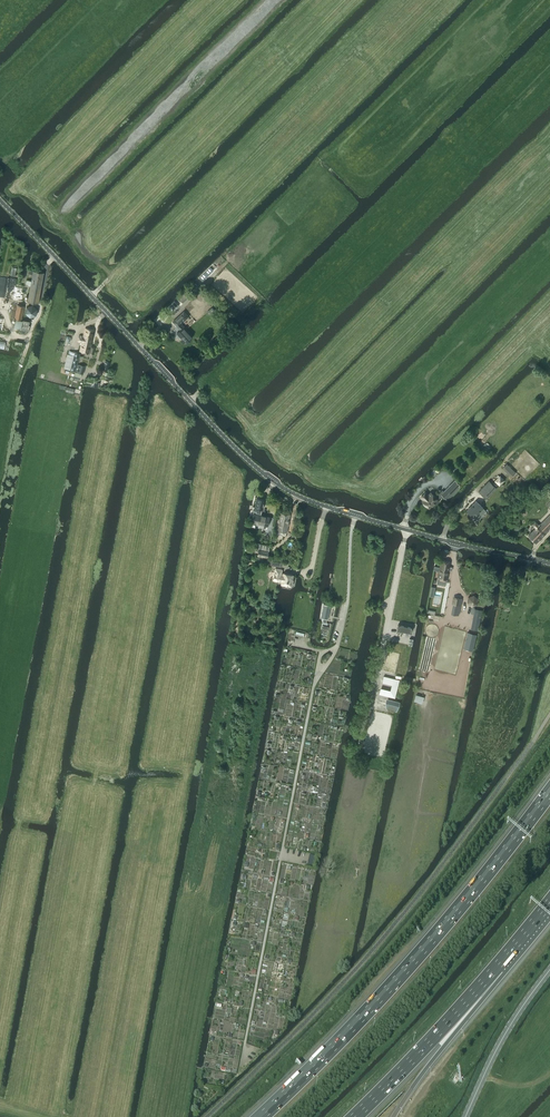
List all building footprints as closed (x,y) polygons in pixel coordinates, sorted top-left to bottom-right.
[(33,271),(30,270),(29,274),(33,275),(31,281),(27,280),(26,284),(28,284),(28,285),(29,285),(30,284),(31,284),(28,301),(38,303),(44,273),(33,271)] [(183,302),(192,295),(188,290),(179,298),(183,302)] [(24,306),(18,305),(15,319),(14,326),(21,328),(21,330),(29,331),(30,326),(29,325),(29,321),(23,320),(21,320),(24,306)] [(30,318),(36,316),(37,309),(33,305),(27,307),(25,313),(30,318)] [(186,343),(192,337),(183,327),(184,327),(180,324),(188,316),(184,311),(173,321),(181,330),(177,333),(182,339),(181,340),(184,343),(185,342),(186,343)] [(82,342),(80,351),(89,353),(94,354),(95,347),(91,346),(94,330),(85,328),(83,336),(79,335),(78,341),(82,342)] [(75,371),(80,354),(69,351),(69,354),(68,353),(64,368),(75,371)] [(83,374),(85,366),(79,364),(77,372),(83,374)] [(513,474),(516,472),(507,463),(503,467),(511,475),(513,474)] [(499,486),(505,480),(500,475),(494,481),(499,486)] [(431,492),(429,494),(426,492),(422,495),(423,496),(421,498),(423,500),(422,501),(424,503),(423,503),(427,506),(429,507),(434,502),(436,504),(439,501),(438,499),(440,497),(441,498),(443,496),(447,500),(460,487),(459,486),(460,485),(455,480),(441,493),(440,492),(435,497),(431,492)] [(486,499),(496,488),(489,481),(479,491),(486,499)] [(253,507),(252,510),(254,511),(257,511),(256,513),(261,514),(262,509),(262,508),(264,508),(264,505),(263,504),(264,499),(257,497),(255,507),(253,507)] [(476,501),(467,511),(473,517),(474,516),(477,519),(483,513),(480,511),(483,508),(476,501)] [(254,511),(251,522),(267,526),(269,516),(261,515),(261,514),(256,513),(257,511),(254,511)] [(277,520),(276,524),(278,524),(277,531),(278,531),(277,534),(286,536),(286,532),(287,532),(290,514),(280,513),(279,521),(277,520)] [(549,528),(549,514),(539,525),(536,521),(533,524),(536,528),(529,535),(535,541),(536,542),(549,530),(548,530),(549,528)] [(267,557),(268,551),(269,546),(259,544),(259,549),(257,555),(267,557)] [(434,569),(434,570),(439,571),(438,578),(447,579),(449,570),(452,571),(452,568),(449,567),(450,562),(441,560),(439,567),(435,567),(435,566),(434,569)] [(283,574),(281,574),(282,569),(275,568),(273,580),(280,581),(280,580),(282,581),(281,584),(291,586),(293,575),(283,573),(283,574)] [(468,597),(467,603),(471,607),(477,605),(478,599),(474,595),(468,597)] [(461,606),(463,598),(453,596),(452,604),(461,606)] [(332,607),(325,605),(322,618),(329,620),(332,607)] [(381,614),(380,622),(391,624),(392,616),(381,614)] [(397,628),(398,628),(397,630),(411,633),(411,631),(412,631),(411,631),(412,628),(412,626),(399,623),(398,625),(398,626),(398,628),(397,628)] [(463,649),(473,651),(477,634),(467,632),(463,649)] [(380,690),(379,693),(394,697),(399,680),(383,676),(382,680),(394,683),(392,693),(380,690)]
